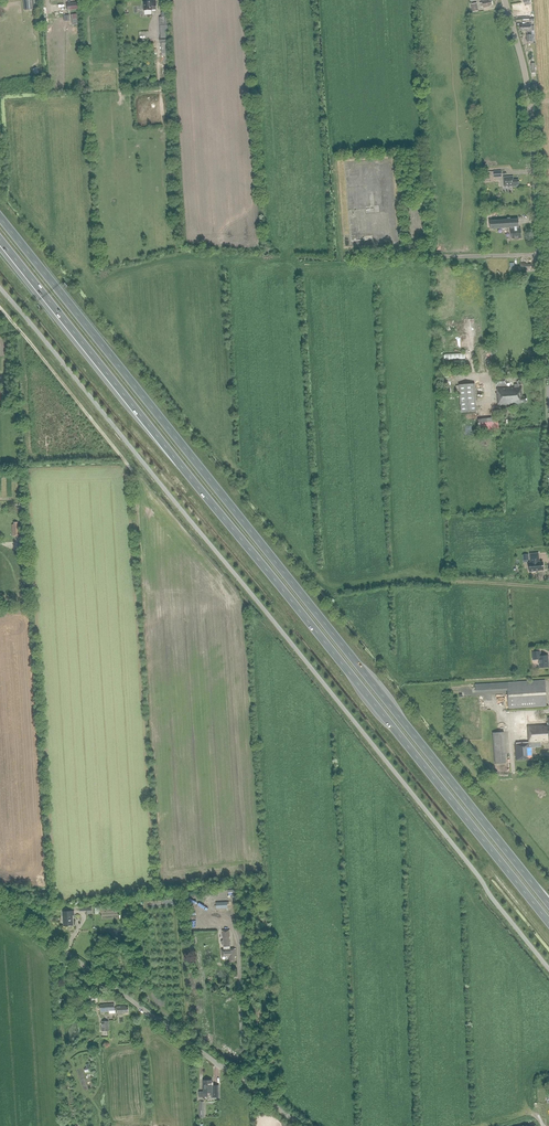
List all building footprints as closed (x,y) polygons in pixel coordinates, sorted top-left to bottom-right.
[(24,11),(36,9),(35,0),(23,0),(24,11)] [(156,10),(156,6),(156,0),(149,0),(149,2),(148,2),(143,2),(144,11),(152,10),(156,10)] [(527,42),(532,42),(531,24),(524,25),(521,25),(521,31),(526,31),(526,32),(528,32),(528,35),(526,35),(527,42)] [(513,180),(513,176),(503,177),(504,188),(517,187),(517,185),(519,185),(519,180),(513,180)] [(511,228),(519,228),(518,219),(511,219),(510,218),(507,218),(507,220),(490,221),(490,229),(511,228)] [(519,228),(511,228),(512,239),(521,238),(521,228),(519,228)] [(451,399),(450,378),(441,379),(442,399),(451,399)] [(527,403),(527,397),(522,397),(521,387),(519,387),(519,385),(521,385),(520,381),(519,381),(517,381),(517,382),(517,384),(514,385),(514,388),(497,389),(498,407),(519,405),(519,403),(527,403)] [(476,412),(474,384),(459,384),(459,385),(459,394),(460,412),(476,412)] [(499,432),(497,417),(478,419),(480,434),(499,432)] [(536,570),(543,570),(543,562),(538,562),(538,559),(539,559),(538,553),(530,554),(531,563),(529,563),(529,571),(536,571),(536,570)] [(539,659),(540,668),(548,667),(548,656),(541,656),(540,652),(532,652),(533,660),(539,659)] [(510,708),(547,707),(545,680),(475,684),(476,691),(509,689),(510,708)] [(547,725),(527,726),(529,744),(515,745),(516,761),(531,760),(530,744),(548,743),(548,719),(547,719),(548,723),(547,723),(547,725)] [(506,731),(494,732),(496,763),(511,762),(510,753),(507,753),(506,731)] [(92,914),(92,905),(79,906),(80,911),(86,911),(87,914),(92,914)] [(74,911),(63,912),(64,925),(73,925),(73,915),(74,915),(74,911)] [(230,962),(235,961),(234,957),(236,956),(235,948),(230,949),(229,937),(230,937),(229,930),(222,930),(223,940),(222,940),(221,941),(221,943),(222,943),(222,944),(223,944),(223,949),(221,949),(222,956),(229,955),(230,962)] [(114,1003),(104,1004),(104,1006),(104,1012),(108,1012),(108,1010),(115,1010),(115,1014),(122,1014),(122,1012),(128,1012),(127,1007),(125,1007),(125,1006),(115,1006),(115,1008),(114,1008),(114,1003)] [(212,1086),(211,1080),(204,1081),(204,1091),(199,1092),(199,1097),(208,1097),(208,1093),(211,1093),(212,1097),(219,1097),(218,1085),(212,1086)]
